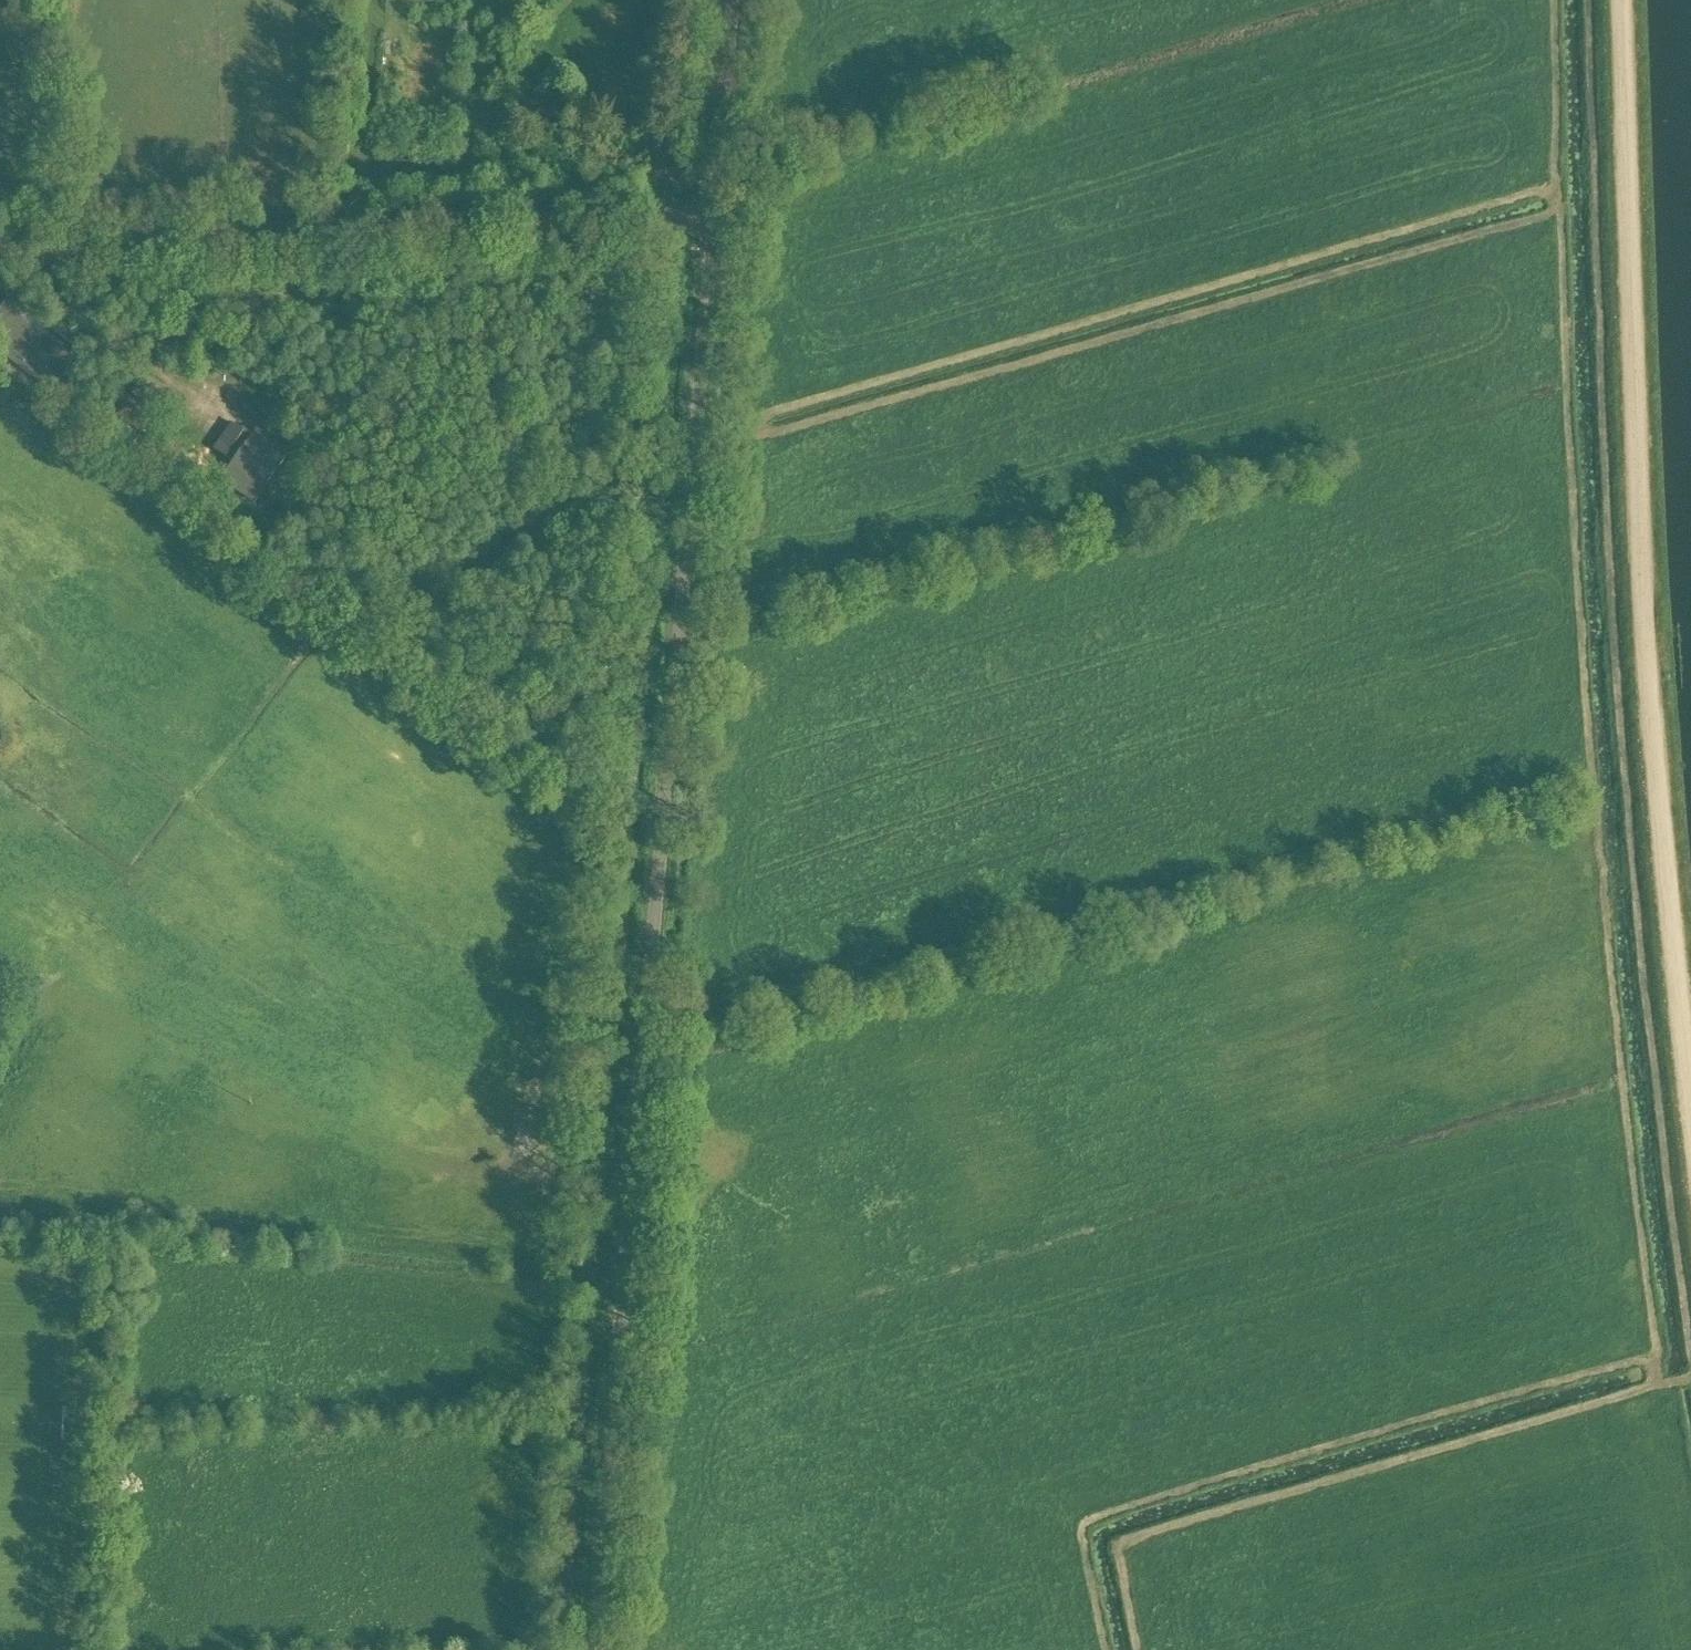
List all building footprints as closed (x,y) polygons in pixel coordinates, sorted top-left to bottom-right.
[(0,308),(0,350),(60,395),(74,376),(66,370),(67,369),(61,365),(69,355),(43,335),(50,326),(9,296),(0,308)] [(256,430),(251,437),(233,425),(213,454),(232,467),(220,484),(255,508),(292,452),(256,430)]
